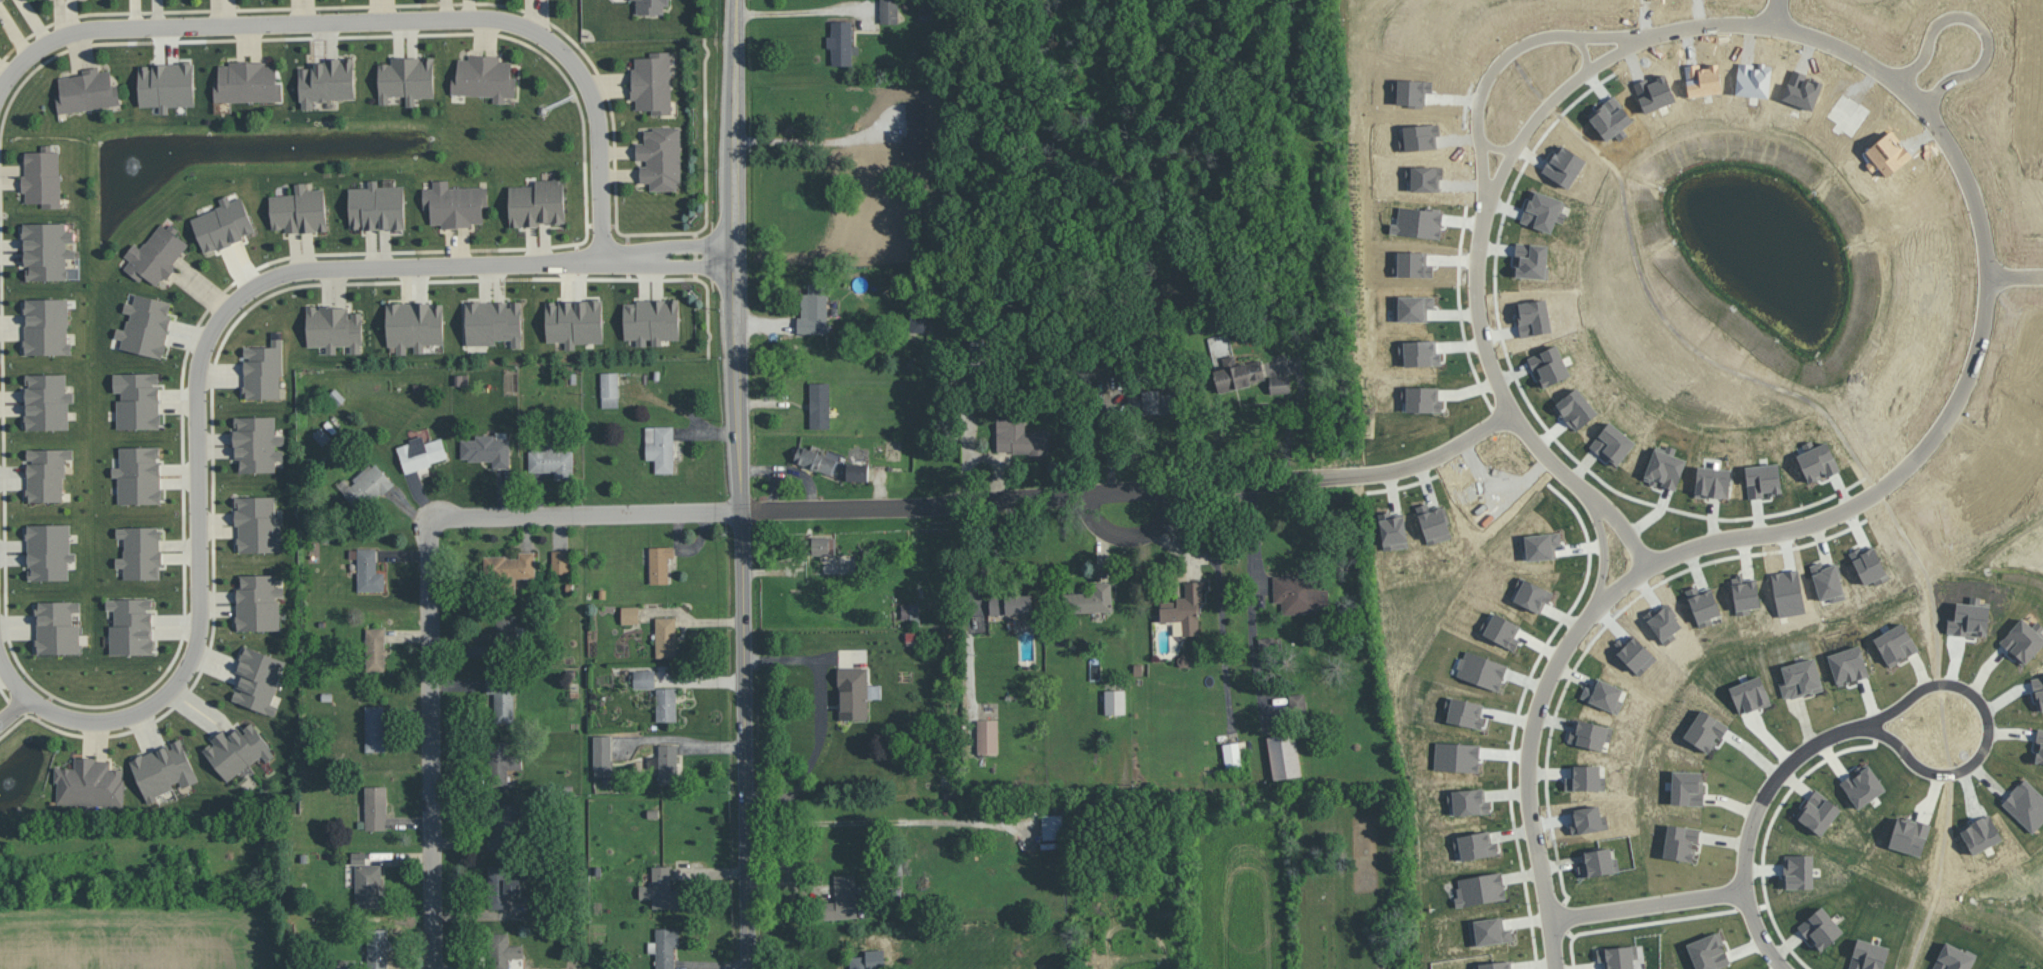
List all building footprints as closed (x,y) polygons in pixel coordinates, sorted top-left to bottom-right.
[(637,14),(664,14),(664,6),(669,6),(669,0),(637,0),(637,14)] [(880,23),(898,24),(898,0),(880,0),(880,23)] [(852,45),(852,21),(831,21),(831,35),(827,35),(827,48),(831,48),(831,65),(852,65),(852,54),(859,54),(859,45),(852,45)] [(672,114),(670,51),(650,52),(650,57),(635,57),(635,67),(631,67),(632,100),(636,100),(636,110),(651,109),(651,115),(672,114)] [(451,94),(493,96),(493,103),(505,103),(505,97),(516,97),(517,77),(511,76),(512,61),(500,61),(500,55),(468,55),(468,59),(458,59),(457,73),(452,73),(451,94)] [(435,97),(434,57),(391,57),(391,63),(378,63),(379,104),(389,104),(389,96),(406,95),(406,106),(416,106),(416,97),(435,97)] [(299,68),(300,109),(312,109),(312,100),(355,99),(354,59),(311,60),(312,68),(299,68)] [(282,101),(282,82),(277,82),(276,64),(266,65),(266,61),(218,62),(219,80),(214,80),(214,102),(282,101)] [(139,66),(139,106),(159,106),(160,113),(168,113),(168,106),(195,106),(194,63),(151,64),(151,66),(139,66)] [(121,105),(118,84),(112,85),(110,70),(100,71),(99,67),(82,69),(83,74),(58,77),(60,94),(56,94),(58,113),(121,105)] [(680,127),(644,128),(644,142),(636,143),(636,162),(640,162),(641,182),(650,182),(650,190),(681,190),(680,127)] [(24,203),(42,203),(42,207),(61,207),(59,151),(51,151),(51,145),(41,145),(41,151),(24,151),(24,203)] [(509,186),(510,226),(539,226),(538,223),(565,223),(564,178),(535,179),(536,185),(509,186)] [(405,229),(404,186),(378,186),(378,180),(369,180),(369,187),(349,188),(350,230),(405,229)] [(449,188),(449,180),(433,180),(433,188),(423,188),(423,208),(430,208),(431,224),(441,224),(441,227),(484,225),(483,206),(488,206),(488,186),(449,188)] [(270,195),(272,229),(285,228),(285,233),(327,231),(325,189),(305,190),(304,182),(295,183),(296,194),(270,195)] [(243,196),(230,201),(229,195),(219,199),(221,207),(191,217),(204,252),(256,234),(243,196)] [(190,242),(162,221),(141,248),(134,243),(125,255),(130,260),(124,269),(140,281),(144,276),(156,285),(163,276),(167,280),(177,267),(173,264),(190,242)] [(25,280),(68,279),(67,258),(76,258),(76,249),(67,249),(66,241),(74,241),(74,230),(66,231),(66,222),(24,223),(25,280)] [(801,285),(799,333),(827,333),(828,286),(801,285)] [(172,301),(135,293),(133,303),(125,302),(123,312),(129,313),(126,329),(117,327),(115,337),(122,339),(120,348),(163,358),(172,315),(169,314),(172,301)] [(72,354),(72,343),(69,343),(68,298),(25,299),(26,354),(72,354)] [(603,343),(603,300),(546,301),(547,342),(566,341),(566,349),(576,349),(576,343),(603,343)] [(624,301),(625,339),(637,339),(637,346),(650,346),(662,345),(662,340),(680,339),(680,300),(624,301)] [(521,301),(509,301),(466,302),(466,345),(496,345),(496,339),(512,339),(512,347),(522,347),(521,301)] [(444,304),(430,304),(430,302),(387,303),(387,347),(396,347),(396,354),(407,354),(407,346),(414,346),(414,353),(424,352),(424,344),(444,344),(444,304)] [(307,346),(326,346),(326,354),(336,354),(336,345),(350,345),(350,353),(362,353),(362,313),(350,313),(350,306),(307,306),(307,346)] [(282,398),(281,332),(272,333),(273,346),(244,346),(244,358),(244,399),(282,398)] [(1237,365),(1235,354),(1222,357),(1224,368),(1214,370),(1218,391),(1266,381),(1261,360),(1237,365)] [(118,429),(160,428),(159,372),(113,373),(114,392),(117,392),(118,429)] [(619,407),(618,372),(601,372),(602,407),(619,407)] [(69,429),(69,402),(74,402),(74,392),(66,392),(66,373),(25,374),(26,429),(69,429)] [(1270,376),(1270,393),(1291,392),(1290,375),(1270,376)] [(809,383),(810,428),(830,428),(829,383),(809,383)] [(240,472),(275,471),(275,460),(284,460),(284,448),(285,448),(285,435),(276,435),(275,416),(234,417),(235,459),(240,459),(240,472)] [(1048,430),(1025,430),(1025,418),(997,418),(997,454),(1049,453),(1048,430)] [(645,426),(646,459),(655,459),(655,474),(674,473),(673,426),(645,426)] [(323,446),(332,438),(322,427),(313,435),(323,446)] [(461,439),(460,460),(492,461),(492,468),(509,468),(509,432),(496,432),(496,435),(476,435),(476,439),(461,439)] [(397,445),(405,472),(449,459),(442,437),(425,442),(423,437),(397,445)] [(574,451),(559,451),(559,441),(540,441),(540,449),(529,449),(529,482),(543,482),(543,471),(555,471),(555,479),(574,479),(574,451)] [(837,459),(799,445),(794,460),(840,478),(842,473),(833,470),(837,459)] [(161,503),(160,446),(119,447),(120,466),(112,467),(112,477),(117,477),(118,504),(161,503)] [(27,449),(27,502),(64,501),(64,459),(73,459),(73,449),(27,449)] [(342,492),(360,512),(393,482),(375,461),(342,492)] [(846,480),(868,481),(869,463),(847,462),(846,480)] [(275,496),(234,496),(235,506),(237,506),(238,552),(283,551),(282,516),(276,516),(275,496)] [(70,524),(27,524),(28,580),(69,579),(68,561),(76,561),(76,552),(70,552),(70,524)] [(161,579),(161,526),(116,527),(116,538),(124,538),(124,557),(116,557),(116,567),(124,567),(124,579),(161,579)] [(834,554),(834,536),(812,536),(812,554),(834,554)] [(668,557),(675,557),(675,546),(649,546),(650,584),(669,583),(668,557)] [(384,572),(376,572),(377,548),(358,548),(357,591),(384,591),(384,572)] [(552,573),(569,573),(569,550),(552,550),(552,573)] [(485,577),(535,576),(535,551),(519,551),(519,556),(484,557),(485,577)] [(238,631),(280,630),(279,596),(284,596),(284,586),(276,586),(276,574),(237,575),(238,631)] [(1273,575),(1273,602),(1281,601),(1282,614),(1316,614),(1316,608),(1330,608),(1330,588),(1321,588),(1321,583),(1309,584),(1308,575),(1273,575)] [(1202,634),(1200,581),(1185,581),(1185,597),(1177,597),(1177,601),(1160,601),(1161,622),(1173,621),(1173,635),(1202,634)] [(989,595),(990,614),(1033,613),(1033,594),(989,595)] [(106,599),(106,609),(114,609),(114,625),(109,625),(109,654),(153,654),(153,609),(152,609),(152,598),(106,599)] [(80,601),(37,601),(37,653),(80,654),(80,624),(73,624),(73,612),(80,612),(80,601)] [(901,618),(910,618),(910,625),(919,625),(919,603),(901,603),(901,618)] [(639,606),(621,606),(622,624),(639,623),(639,606)] [(656,657),(677,657),(676,617),(655,617),(656,657)] [(366,628),(367,671),(386,670),(385,628),(366,628)] [(232,700),(275,716),(279,706),(271,703),(287,661),(245,646),(236,672),(242,674),(232,700)] [(868,667),(839,667),(839,719),(869,719),(869,698),(881,698),(881,684),(868,684),(868,667)] [(656,688),(656,720),(677,719),(677,688),(671,688),(671,670),(633,670),(634,688),(656,688)] [(506,722),(507,675),(487,675),(486,692),(494,693),(494,722),(506,722)] [(1126,713),(1125,689),(1105,689),(1105,714),(1126,713)] [(1307,709),(1304,692),(1289,695),(1291,711),(1307,709)] [(366,751),(386,751),(385,705),(365,706),(366,751)] [(998,753),(998,720),(978,719),(977,753),(998,753)] [(227,782),(262,756),(267,762),(276,755),(252,722),(242,729),(240,726),(228,735),(224,730),(211,739),(213,742),(203,749),(227,782)] [(1302,775),(1294,732),(1266,737),(1274,780),(1302,775)] [(611,735),(593,735),(594,776),(612,776),(611,735)] [(198,781),(182,738),(170,743),(170,744),(130,759),(146,800),(181,786),(182,788),(198,781)] [(522,769),(522,754),(508,754),(507,740),(489,741),(490,785),(509,785),(508,770),(522,769)] [(1242,765),(1240,752),(1246,751),(1245,741),(1223,744),(1226,767),(1242,765)] [(659,756),(647,756),(647,768),(659,768),(659,783),(681,783),(681,753),(678,753),(678,744),(658,745),(659,756)] [(55,804),(123,807),(125,770),(110,770),(111,759),(75,758),(74,768),(57,767),(55,804)] [(365,786),(366,821),(358,821),(358,829),(387,829),(386,786),(365,786)] [(506,828),(515,827),(514,804),(507,804),(507,822),(489,822),(489,850),(507,849),(506,828)] [(1043,839),(1063,839),(1063,814),(1042,815),(1043,839)] [(356,908),(385,907),(384,864),(366,865),(366,851),(354,852),(356,908)] [(521,879),(506,879),(506,865),(487,865),(488,909),(507,909),(507,893),(522,893),(521,879)] [(680,908),(679,889),(673,889),(672,866),(652,866),(652,885),(640,886),(640,898),(653,898),(653,908),(680,908)] [(834,875),(835,901),(823,902),(824,919),(857,918),(855,874),(834,875)] [(675,946),(679,946),(679,927),(655,928),(656,942),(648,942),(648,953),(656,952),(656,968),(675,968),(675,946)] [(388,928),(367,929),(367,968),(389,968),(388,928)] [(509,945),(509,933),(490,933),(491,968),(510,968),(509,958),(524,958),(524,945),(509,945)] [(1857,938),(1849,968),(1883,968),(1889,947),(1857,938)] [(1606,960),(1607,968),(1634,968),(1633,959),(1638,958),(1637,944),(1597,949),(1598,961),(1606,960)] [(885,949),(865,950),(865,956),(850,956),(850,968),(885,968),(885,949)]
